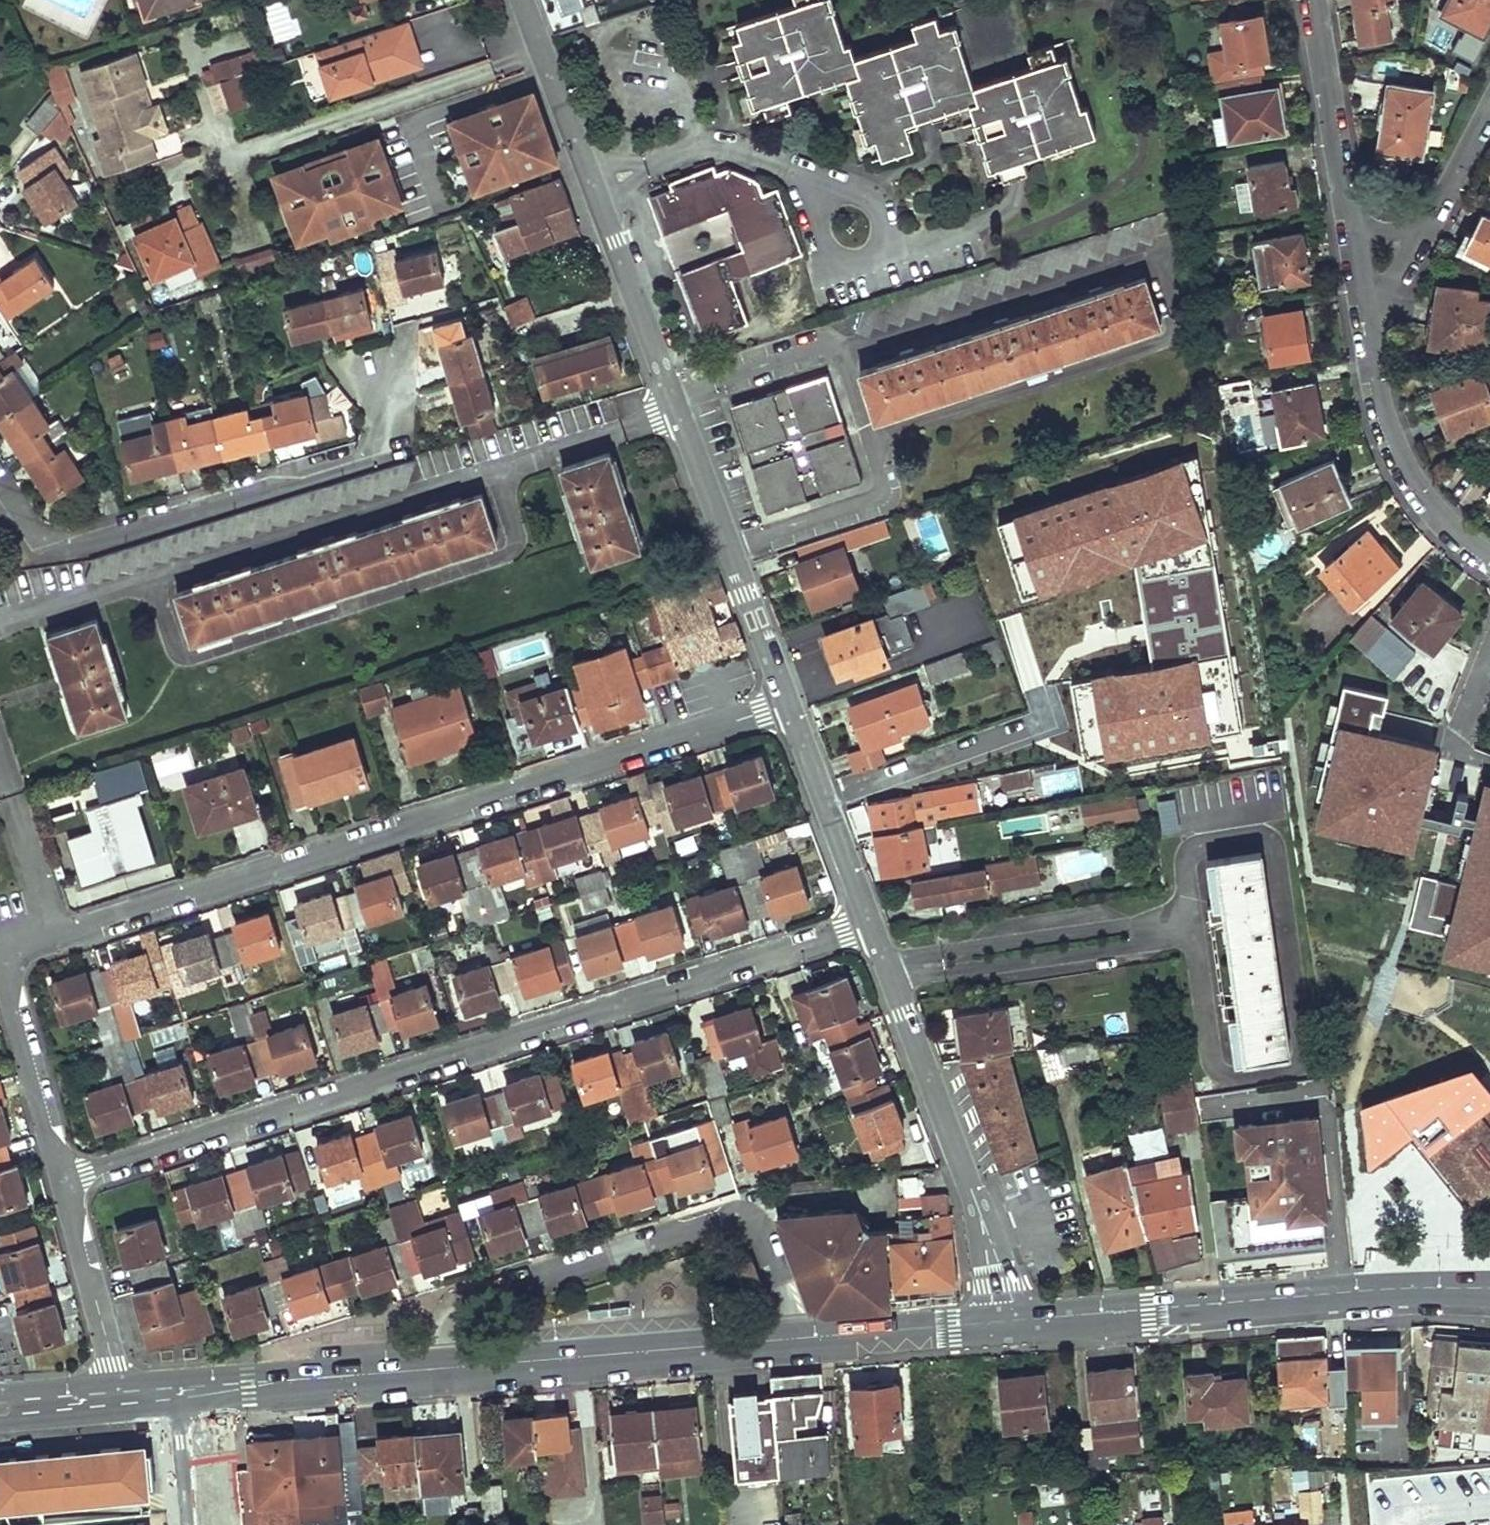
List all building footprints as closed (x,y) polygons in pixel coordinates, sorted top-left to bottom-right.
[(148,12),(184,0),(144,0),(148,12)] [(797,5),(737,25),(741,37),(734,39),(749,92),(759,89),(763,106),(767,118),(793,111),(789,97),(805,92),(802,82),(834,73),(828,53),(844,48),(833,10),(825,12),(821,0),(795,0),(797,5)] [(825,12),(833,10),(830,0),(821,0),(825,12)] [(1361,41),(1384,37),(1388,20),(1385,3),(1394,2),(1393,0),(1355,0),(1361,41)] [(1442,13),(1449,17),(1458,0),(1449,0),(1442,13)] [(1489,24),(1489,0),(1458,0),(1449,17),(1484,35),(1489,24)] [(954,109),(979,188),(1016,177),(1028,174),(1024,158),(1096,135),(1087,106),(1081,108),(1069,72),(1062,75),(1057,60),(1053,46),(1029,53),(1033,65),(980,82),(962,21),(945,26),(940,12),(916,21),(921,35),(854,57),(860,77),(847,80),(863,128),(872,125),(876,140),(881,158),(914,149),(906,125),(917,121),(914,111),(929,105),(930,108),(944,104),(946,111),(954,109)] [(1262,17),(1223,24),(1227,45),(1230,60),(1264,54),(1268,53),(1262,17)] [(317,54),(332,97),(424,66),(409,23),(317,54)] [(1442,25),(1436,39),(1455,47),(1461,32),(1442,25)] [(588,51),(583,38),(574,41),(578,54),(588,51)] [(1230,60),(1227,45),(1207,49),(1215,93),(1264,84),(1261,72),(1267,71),(1264,54),(1230,60)] [(834,73),(802,82),(805,92),(847,80),(860,77),(854,57),(851,46),(844,48),(828,53),(834,73)] [(258,51),(209,67),(214,82),(263,67),(258,51)] [(137,56),(81,74),(98,126),(135,114),(152,108),(137,56)] [(1065,57),(1057,60),(1062,75),(1069,72),(1065,57)] [(47,69),(60,106),(77,100),(65,63),(47,69)] [(239,77),(221,83),(229,108),(229,111),(248,105),(239,77)] [(1264,84),(1221,92),(1224,114),(1228,140),(1284,132),(1279,82),(1264,84)] [(207,87),(215,112),(229,108),(221,83),(207,87)] [(1433,90),(1390,83),(1380,148),(1416,154),(1420,128),(1427,129),(1433,90)] [(759,89),(749,92),(754,108),(763,106),(759,89)] [(477,189),(559,159),(533,92),(458,119),(468,147),(463,148),(465,155),(477,189)] [(49,101),(30,125),(41,134),(61,110),(49,101)] [(914,111),(917,121),(946,111),(944,104),(930,108),(929,105),(914,111)] [(167,130),(159,106),(152,108),(135,114),(98,126),(102,138),(95,141),(106,174),(159,157),(152,135),(167,130)] [(61,110),(41,134),(51,142),(55,136),(65,144),(73,135),(61,110)] [(1228,140),(1224,114),(1212,116),(1216,142),(1228,140)] [(872,125),(863,128),(867,143),(876,140),(872,125)] [(1420,128),(1416,154),(1423,155),(1427,129),(1420,128)] [(308,166),(279,176),(289,207),(294,206),(305,239),(329,231),(353,223),(355,230),(376,223),(373,216),(397,208),(386,175),(391,174),(380,141),(351,151),(355,163),(350,165),(331,156),(327,157),(322,168),(310,172),(308,166)] [(71,174),(54,147),(21,169),(30,183),(37,193),(32,196),(47,219),(77,199),(64,179),(71,174)] [(350,149),(331,156),(350,165),(355,163),(351,151),(350,149)] [(1186,149),(1175,150),(1176,163),(1187,161),(1186,149)] [(465,155),(441,163),(453,197),(477,189),(465,155)] [(322,168),(327,157),(307,163),(308,166),(310,172),(322,168)] [(1288,188),(1284,161),(1249,166),(1251,180),(1238,182),(1242,211),(1254,209),(1254,211),(1296,205),(1293,187),(1288,188)] [(671,188),(650,196),(665,234),(728,209),(743,249),(752,272),(802,253),(777,189),(763,194),(759,182),(728,169),(727,167),(716,171),(714,165),(669,183),(671,188)] [(561,177),(497,201),(505,226),(496,229),(503,249),(505,255),(579,229),(561,177)] [(26,186),(32,196),(37,193),(30,183),(26,186)] [(188,208),(159,220),(161,225),(176,219),(181,231),(195,225),(188,208)] [(181,231),(176,219),(161,225),(159,220),(155,211),(131,221),(137,235),(154,276),(190,260),(196,273),(216,264),(199,223),(195,225),(181,231)] [(999,265),(861,308),(854,332),(871,337),(874,328),(889,332),(892,323),(904,327),(908,317),(921,321),(924,311),(936,314),(939,305),(954,310),(957,300),(970,304),(973,294),(986,298),(989,288),(1003,293),(1006,284),(1019,288),(1023,278),(1037,283),(1039,274),(1053,278),(1056,269),(1070,273),(1073,263),(1086,267),(1089,257),(1103,262),(1106,251),(1119,255),(1122,246),(1135,250),(1138,239),(1152,243),(1161,213),(999,265)] [(1483,214),(1464,249),(1489,262),(1489,218),(1483,214)] [(353,223),(329,231),(331,238),(355,230),(353,223)] [(496,229),(481,233),(489,254),(503,249),(496,229)] [(1302,234),(1254,242),(1261,286),(1309,278),(1302,234)] [(732,253),(722,257),(731,281),(741,277),(752,272),(743,249),(732,253)] [(444,284),(436,251),(398,260),(405,289),(422,285),(423,289),(444,284)] [(281,271),(277,254),(257,260),(262,277),(281,271)] [(722,257),(680,273),(705,339),(748,323),(731,281),(722,257)] [(53,286),(35,258),(0,282),(0,308),(7,318),(53,286)] [(257,260),(239,265),(244,283),(262,277),(257,260)] [(326,268),(317,270),(324,299),(331,327),(348,323),(349,328),(371,322),(363,290),(339,296),(334,275),(328,276),(326,268)] [(1150,275),(862,368),(878,418),(1166,325),(1150,275)] [(422,285),(405,289),(406,294),(423,289),(422,285)] [(1489,339),(1489,301),(1475,300),(1476,290),(1444,287),(1442,300),(1436,299),(1431,345),(1456,347),(1457,340),(1477,342),(1478,338),(1489,339)] [(324,299),(286,308),(294,341),(316,336),(314,331),(331,327),(324,299)] [(526,301),(506,310),(513,325),(534,318),(526,301)] [(1301,308),(1283,312),(1285,321),(1302,319),(1301,308)] [(1265,315),(1272,360),(1308,354),(1302,319),(1285,321),(1283,312),(1265,315)] [(348,323),(331,327),(332,332),(349,328),(348,323)] [(331,327),(314,331),(316,336),(332,332),(331,327)] [(485,372),(473,333),(439,344),(445,365),(450,363),(456,381),(485,372)] [(583,383),(621,372),(612,340),(591,346),(592,350),(574,355),(583,383)] [(591,346),(573,351),(574,355),(592,350),(591,346)] [(573,351),(556,356),(558,360),(574,355),(573,351)] [(0,361),(0,417),(30,397),(13,370),(22,364),(13,352),(5,358),(0,361)] [(556,356),(535,362),(545,395),(583,383),(574,355),(558,360),(556,356)] [(13,370),(30,397),(43,388),(25,361),(22,364),(13,370)] [(450,363),(445,365),(451,383),(456,381),(450,363)] [(1481,372),(1489,395),(1489,369),(1481,372)] [(496,409),(485,372),(456,381),(461,398),(456,399),(462,420),(466,418),(472,439),(496,432),(490,411),(496,409)] [(1435,389),(1449,431),(1489,417),(1489,398),(1489,395),(1481,372),(1435,389)] [(830,378),(734,409),(769,516),(865,485),(830,378)] [(1253,400),(1250,378),(1220,383),(1223,405),(1253,400)] [(317,380),(302,383),(304,395),(261,406),(271,444),(315,433),(317,441),(348,434),(342,413),(352,405),(339,387),(322,400),(317,380)] [(456,381),(451,383),(456,399),(461,398),(456,381)] [(1276,390),(1285,439),(1323,432),(1319,409),(1312,410),(1311,402),(1317,401),(1314,383),(1276,390)] [(0,417),(0,421),(24,458),(65,430),(57,417),(48,422),(30,397),(0,417)] [(261,406),(215,417),(225,456),(271,444),(261,406)] [(1267,445),(1281,443),(1276,415),(1262,417),(1267,445)] [(123,439),(133,478),(179,467),(168,420),(154,424),(152,417),(121,425),(125,439),(123,439)] [(183,417),(168,420),(179,467),(225,456),(215,417),(185,425),(183,417)] [(65,430),(24,458),(50,496),(83,475),(65,448),(73,442),(65,430)] [(574,524),(580,522),(594,563),(641,547),(609,452),(562,468),(576,509),(570,511),(574,524)] [(416,459),(92,558),(85,581),(101,582),(103,575),(117,577),(121,571),(135,573),(137,566),(152,567),(155,560),(169,562),(172,555),(185,557),(189,550),(202,551),(205,545),(220,546),(223,539),(237,541),(240,534),(254,536),(257,530),(269,531),(272,524),(288,525),(290,518),(304,520),(307,513),(321,515),(324,507),(339,509),(342,503),(356,505),(359,498),(374,499),(376,493),(390,495),(392,487),(407,489),(416,459)] [(1152,666),(1072,682),(1085,759),(1241,733),(1196,459),(998,522),(1024,596),(1135,559),(1152,666)] [(1350,501),(1331,460),(1285,482),(1304,522),(1350,501)] [(1304,522),(1285,482),(1277,485),(1296,526),(1304,522)] [(439,503),(425,507),(427,513),(336,542),(335,537),(322,540),(324,546),(231,576),(229,570),(217,574),(219,580),(177,594),(192,641),(495,542),(480,495),(441,508),(439,503)] [(799,567),(815,614),(866,597),(850,553),(894,538),(887,519),(800,549),(805,565),(799,567)] [(1368,530),(1325,567),(1355,601),(1397,565),(1368,530)] [(665,631),(668,641),(641,649),(642,652),(652,682),(679,674),(677,668),(727,652),(726,650),(743,645),(734,620),(717,625),(709,602),(725,597),(716,574),(653,594),(665,631)] [(876,618),(875,614),(824,633),(840,677),(856,671),(858,676),(892,664),(888,653),(915,643),(903,613),(930,603),(929,598),(937,596),(931,580),(884,597),(890,613),(876,618)] [(1462,614),(1424,582),(1393,620),(1431,652),(1462,614)] [(665,631),(653,594),(643,598),(655,633),(665,631)] [(1372,614),(1351,637),(1394,677),(1415,651),(1372,614)] [(49,635),(78,730),(125,715),(112,675),(118,673),(114,660),(108,662),(95,620),(49,635)] [(998,637),(981,644),(988,664),(1005,657),(998,637)] [(473,653),(483,685),(496,681),(486,649),(473,653)] [(961,651),(924,665),(931,683),(968,669),(961,651)] [(627,652),(581,667),(601,730),(647,716),(638,686),(652,682),(642,652),(628,656),(627,652)] [(382,681),(358,688),(366,716),(386,710),(384,704),(389,702),(382,681)] [(848,752),(856,772),(886,761),(880,748),(903,740),(901,734),(930,723),(915,682),(848,707),(863,746),(848,752)] [(1413,926),(1452,935),(1448,952),(1489,962),(1489,785),(1488,784),(1481,812),(1466,809),(1470,792),(1461,790),(1455,814),(1450,813),(1419,806),(1433,748),(1378,735),(1388,694),(1345,684),(1330,746),(1322,744),(1312,784),(1329,788),(1321,823),(1410,844),(1417,815),(1447,822),(1462,826),(1464,816),(1479,820),(1470,859),(1464,884),(1433,877),(1425,875),(1420,894),(1413,926)] [(476,736),(460,686),(392,708),(405,746),(403,747),(408,763),(430,756),(429,751),(476,736)] [(569,687),(542,696),(539,687),(511,695),(521,726),(530,723),(536,740),(581,726),(569,687)] [(246,724),(227,730),(232,744),(250,738),(246,724)] [(476,736),(429,751),(430,756),(478,740),(476,736)] [(308,800),(365,781),(351,738),(295,756),(294,752),(279,757),(296,808),(309,803),(308,800)] [(727,771),(715,775),(725,808),(774,792),(762,755),(744,761),(745,765),(727,771)] [(101,771),(106,785),(142,774),(138,760),(101,771)] [(726,767),(727,771),(745,765),(744,761),(726,767)] [(1075,767),(1046,774),(1051,793),(1080,786),(1075,767)] [(244,768),(186,786),(200,829),(257,811),(244,768)] [(1030,768),(1000,773),(1003,787),(1032,782),(1030,768)] [(685,780),(666,786),(678,823),(725,808),(715,775),(702,779),(686,784),(685,780)] [(701,775),(685,780),(686,784),(702,779),(701,775)] [(933,791),(925,793),(931,824),(939,824),(940,824),(938,816),(984,808),(980,786),(985,785),(984,779),(933,790),(933,791)] [(72,838),(86,883),(151,864),(133,805),(143,802),(140,793),(98,805),(105,828),(92,832),(72,838)] [(878,834),(921,826),(931,824),(925,793),(915,795),(873,803),(878,834)] [(1090,824),(1140,815),(1137,795),(1071,806),(1074,820),(1089,817),(1090,824)] [(604,812),(592,815),(602,847),(649,832),(637,796),(619,802),(620,806),(604,812)] [(569,799),(550,804),(554,820),(573,815),(569,799)] [(603,807),(604,812),(620,806),(619,802),(603,807)] [(98,805),(85,809),(92,832),(105,828),(98,805)] [(564,873),(560,860),(602,847),(592,815),(590,811),(541,826),(542,827),(529,832),(544,879),(564,873)] [(921,826),(878,834),(885,870),(928,863),(925,843),(934,841),(931,826),(921,828),(921,826)] [(510,917),(498,879),(525,871),(529,884),(544,879),(529,832),(515,836),(515,835),(496,841),(498,847),(482,852),(469,856),(490,923),(510,917)] [(765,875),(754,838),(737,844),(759,912),(771,908),(789,903),(791,909),(809,903),(797,865),(765,875)] [(481,846),(482,852),(498,847),(496,841),(481,846)] [(759,912),(737,844),(719,849),(731,886),(698,896),(686,900),(697,931),(708,927),(710,934),(732,927),(730,921),(746,916),(759,912)] [(1291,1055),(1262,852),(1208,860),(1215,906),(1210,906),(1212,922),(1226,920),(1238,1001),(1222,1003),(1224,1017),(1230,1016),(1236,1063),(1291,1055)] [(452,854),(438,859),(440,865),(454,860),(452,854)] [(1037,855),(1015,860),(1020,885),(1042,881),(1037,855)] [(1059,858),(1061,876),(1103,873),(1101,855),(1059,858)] [(438,859),(420,865),(431,900),(459,892),(460,896),(462,896),(472,929),(490,923),(469,856),(454,860),(440,865),(438,859)] [(916,902),(990,889),(999,887),(999,889),(1020,885),(1015,860),(985,865),(986,869),(913,882),(916,902)] [(601,872),(575,880),(579,894),(605,886),(601,872)] [(360,891),(347,895),(356,924),(403,909),(392,873),(373,879),(375,886),(360,891)] [(373,879),(358,884),(360,891),(375,886),(373,879)] [(605,886),(579,894),(585,910),(611,902),(605,886)] [(331,892),(315,898),(318,905),(334,899),(331,892)] [(315,898),(298,903),(310,939),(356,924),(347,895),(334,899),(318,905),(315,898)] [(789,903),(771,908),(773,915),(791,909),(789,903)] [(638,918),(625,922),(635,953),(648,949),(664,944),(665,948),(685,942),(673,905),(637,915),(638,918)] [(238,930),(224,934),(234,964),(281,949),(269,913),(250,919),(252,926),(238,930)] [(625,922),(611,926),(608,914),(574,925),(577,937),(589,974),(608,968),(605,959),(620,955),(621,957),(635,953),(625,922)] [(746,916),(730,921),(732,927),(748,923),(746,916)] [(236,924),(238,930),(252,926),(250,919),(236,924)] [(208,932),(194,937),(196,944),(211,939),(208,932)] [(194,937),(161,947),(172,984),(204,973),(220,968),(234,964),(224,934),(211,939),(196,944),(194,937)] [(493,964),(456,976),(467,1011),(485,1005),(483,998),(497,993),(512,989),(503,961),(496,941),(486,945),(493,964)] [(574,978),(563,942),(503,961),(512,989),(525,985),(527,993),(574,978)] [(664,944),(648,949),(649,953),(665,948),(664,944)] [(413,952),(420,970),(434,965),(427,948),(413,952)] [(115,967),(101,971),(118,1025),(123,1040),(142,1034),(130,997),(158,988),(146,952),(128,958),(130,964),(115,969),(115,967)] [(620,955),(605,959),(608,968),(623,963),(621,957),(620,955)] [(397,993),(385,956),(367,962),(379,1000),(389,1028),(402,1024),(418,1020),(420,1027),(439,1021),(427,984),(397,993)] [(128,958),(113,963),(115,967),(115,969),(130,964),(128,958)] [(220,968),(225,984),(239,980),(234,964),(220,968)] [(87,971),(53,982),(65,1019),(96,1009),(103,1030),(118,1025),(101,971),(88,975),(87,971)] [(204,973),(172,984),(175,994),(208,983),(204,973)] [(846,976),(795,996),(809,1041),(826,1034),(855,1024),(851,1012),(845,997),(852,994),(846,976)] [(497,993),(483,998),(485,1005),(499,1001),(497,993)] [(858,1009),(852,994),(845,997),(851,1012),(858,1009)] [(379,1000),(334,1014),(345,1050),(363,1045),(360,1037),(376,1032),(389,1028),(379,1000)] [(252,1020),(246,1001),(230,1006),(243,1043),(210,1054),(222,1091),(241,1085),(239,1077),(253,1072),(267,1068),(252,1020)] [(1022,1022),(1020,1003),(956,1012),(963,1057),(1007,1051),(1014,1050),(1010,1024),(1022,1022)] [(730,1009),(715,1014),(717,1021),(704,1024),(713,1058),(716,1058),(743,1050),(750,1075),(779,1067),(773,1048),(776,1048),(774,1039),(759,1043),(749,1006),(731,1011),(730,1009)] [(316,1060),(304,1022),(275,1032),(269,1015),(252,1020),(267,1068),(280,1064),(282,1071),(316,1060)] [(418,1020),(402,1024),(404,1032),(420,1027),(418,1020)] [(871,1071),(879,1068),(868,1035),(860,1038),(855,1024),(826,1034),(843,1081),(846,1080),(871,1071)] [(376,1032),(360,1037),(363,1045),(378,1040),(376,1032)] [(636,1049),(623,1053),(644,1120),(657,1116),(646,1078),(680,1068),(669,1032),(649,1038),(651,1044),(636,1049)] [(649,1038),(634,1042),(636,1049),(651,1044),(649,1038)] [(1076,1060),(1101,1055),(1097,1040),(1040,1046),(1048,1080),(1079,1071),(1076,1060)] [(607,1051),(574,1062),(585,1098),(619,1087),(631,1125),(644,1120),(623,1053),(609,1057),(607,1051)] [(963,1057),(1004,1169),(1037,1156),(1007,1051),(963,1057)] [(104,1087),(87,1092),(100,1131),(118,1125),(116,1119),(131,1114),(145,1109),(135,1076),(127,1052),(107,1058),(108,1061),(96,1064),(104,1087)] [(711,1099),(736,1091),(731,1076),(724,1078),(716,1058),(713,1058),(698,1063),(711,1099)] [(181,1061),(135,1076),(145,1109),(158,1105),(158,1103),(172,1099),(174,1105),(194,1099),(181,1061)] [(1470,1202),(1489,1186),(1489,1082),(1484,1075),(1474,1063),(1364,1102),(1371,1166),(1415,1131),(1470,1202)] [(1170,1129),(1200,1124),(1196,1095),(1194,1080),(1191,1080),(1188,1064),(1164,1068),(1167,1085),(1163,1085),(1170,1129)] [(558,1068),(541,1074),(540,1073),(521,1079),(523,1085),(509,1090),(495,1095),(504,1124),(519,1119),(551,1109),(551,1108),(568,1102),(558,1068)] [(846,1080),(851,1095),(877,1085),(871,1071),(846,1080)] [(253,1072),(239,1077),(241,1085),(256,1080),(253,1072)] [(521,1079),(506,1084),(509,1090),(523,1085),(521,1079)] [(877,1085),(851,1095),(872,1156),(903,1146),(899,1132),(894,1117),(900,1115),(888,1081),(877,1085)] [(504,1124),(495,1095),(482,1099),(479,1091),(445,1103),(456,1139),(504,1124)] [(723,1096),(709,1101),(717,1126),(731,1121),(723,1096)] [(158,1105),(160,1110),(174,1105),(172,1099),(158,1103),(158,1105)] [(1,1105),(0,1105),(0,1156),(8,1154),(5,1142),(0,1125),(6,1123),(1,1105)] [(394,1160),(424,1150),(412,1113),(392,1120),(394,1125),(379,1131),(366,1135),(375,1165),(378,1164),(384,1180),(400,1175),(394,1160)] [(131,1114),(116,1119),(118,1125),(133,1120),(131,1114)] [(796,1152),(784,1114),(750,1125),(736,1130),(746,1162),(760,1158),(776,1153),(777,1158),(796,1152)] [(905,1130),(900,1115),(894,1117),(899,1132),(905,1130)] [(734,1123),(736,1130),(750,1125),(748,1118),(734,1123)] [(1312,1145),(1309,1118),(1238,1124),(1240,1153),(1249,1153),(1250,1161),(1257,1160),(1260,1189),(1252,1189),(1253,1200),(1254,1210),(1292,1206),(1293,1216),(1323,1213),(1322,1196),(1317,1197),(1315,1181),(1322,1180),(1319,1144),(1312,1145)] [(1316,1118),(1309,1118),(1312,1145),(1319,1144),(1316,1118)] [(519,1119),(504,1124),(509,1138),(523,1133),(519,1119)] [(392,1120),(377,1125),(379,1131),(394,1125),(392,1120)] [(0,1125),(5,1142),(10,1140),(6,1123),(0,1125)] [(375,1165),(366,1135),(353,1139),(350,1133),(317,1144),(330,1180),(375,1165)] [(672,1133),(651,1139),(665,1185),(678,1181),(693,1176),(696,1184),(715,1177),(704,1143),(678,1151),(675,1143),(672,1133)] [(702,1134),(675,1143),(678,1151),(704,1143),(702,1134)] [(665,1185),(651,1139),(633,1145),(639,1163),(609,1172),(610,1174),(597,1178),(606,1208),(619,1203),(621,1207),(639,1201),(637,1194),(652,1190),(665,1185)] [(717,1139),(704,1143),(715,1177),(728,1173),(717,1139)] [(1118,1162),(1087,1170),(1107,1247),(1149,1236),(1134,1178),(1130,1163),(1124,1142),(1113,1145),(1118,1162)] [(300,1152),(283,1157),(283,1155),(264,1161),(266,1167),(250,1172),(238,1176),(247,1206),(294,1191),(294,1190),(310,1185),(300,1152)] [(776,1153),(760,1158),(762,1163),(777,1158),(776,1153)] [(8,1154),(0,1156),(0,1208),(27,1201),(22,1183),(16,1184),(12,1169),(8,1154)] [(1177,1156),(1130,1163),(1134,1178),(1179,1171),(1177,1156)] [(1257,1160),(1250,1161),(1252,1189),(1260,1189),(1257,1160)] [(264,1161),(248,1166),(250,1172),(266,1167),(264,1161)] [(18,1167),(12,1169),(16,1184),(22,1183),(18,1167)] [(921,1167),(901,1170),(903,1184),(923,1183),(921,1167)] [(1179,1171),(1134,1178),(1149,1236),(1158,1270),(1202,1258),(1196,1235),(1171,1240),(1169,1231),(1199,1225),(1191,1170),(1179,1171)] [(223,1174),(207,1179),(209,1185),(225,1180),(223,1174)] [(238,1176),(225,1180),(209,1185),(207,1179),(189,1185),(189,1186),(171,1192),(181,1225),(200,1219),(200,1221),(247,1206),(238,1176)] [(693,1176),(678,1181),(681,1188),(696,1184),(693,1176)] [(606,1208),(597,1178),(593,1180),(602,1209),(606,1208)] [(496,1209),(480,1214),(491,1249),(511,1242),(509,1236),(524,1231),(525,1233),(538,1229),(524,1187),(523,1180),(490,1190),(496,1209)] [(593,1180),(588,1181),(598,1211),(602,1209),(593,1180)] [(588,1181),(575,1185),(575,1184),(540,1195),(536,1183),(524,1187),(538,1229),(552,1224),(551,1222),(565,1217),(568,1224),(586,1218),(585,1215),(598,1211),(588,1181)] [(652,1190),(637,1194),(639,1201),(654,1197),(652,1190)] [(413,1199),(389,1207),(392,1216),(409,1268),(423,1263),(437,1259),(440,1266),(459,1260),(475,1255),(461,1211),(422,1224),(413,1199)] [(1324,1220),(1256,1226),(1254,1210),(1253,1200),(1212,1203),(1217,1261),(1327,1252),(1324,1220)] [(1292,1206),(1254,1210),(1256,1226),(1324,1220),(1323,1213),(1293,1216),(1292,1206)] [(845,1209),(778,1216),(807,1293),(833,1291),(834,1298),(889,1293),(888,1286),(886,1259),(895,1259),(897,1285),(955,1281),(951,1214),(932,1216),(933,1226),(872,1232),(848,1234),(845,1209)] [(872,1232),(845,1209),(848,1234),(872,1232)] [(352,1254),(338,1259),(347,1289),(362,1285),(363,1290),(382,1284),(380,1277),(395,1272),(409,1268),(392,1216),(378,1220),(386,1244),(352,1254)] [(552,1224),(553,1229),(568,1224),(565,1217),(551,1222),(552,1224)] [(168,1265),(155,1218),(117,1228),(127,1264),(133,1262),(136,1275),(168,1265)] [(34,1223),(0,1233),(0,1237),(15,1299),(44,1291),(40,1277),(47,1275),(34,1223)] [(524,1231),(509,1236),(511,1242),(526,1238),(525,1233),(524,1231)] [(437,1259),(423,1263),(426,1271),(440,1266),(437,1259)] [(897,1285),(895,1259),(886,1259),(888,1286),(897,1285)] [(318,1266),(271,1282),(279,1309),(293,1305),(308,1300),(310,1307),(329,1301),(328,1296),(342,1292),(333,1262),(318,1266)] [(177,1295),(168,1265),(136,1275),(140,1289),(144,1305),(139,1306),(151,1349),(216,1331),(202,1288),(177,1295)] [(395,1272),(380,1277),(382,1284),(398,1279),(395,1272)] [(271,1282),(224,1296),(235,1332),(254,1326),(252,1318),(266,1313),(279,1309),(271,1282)] [(140,1289),(135,1290),(139,1306),(144,1305),(140,1289)] [(25,1348),(64,1338),(55,1302),(47,1304),(44,1291),(15,1299),(18,1311),(16,1311),(25,1348)] [(833,1291),(807,1293),(814,1313),(890,1307),(889,1293),(834,1298),(833,1291)] [(308,1300),(293,1305),(296,1312),(310,1307),(308,1300)] [(266,1313),(252,1318),(254,1326),(268,1321),(266,1313)] [(1327,1335),(1278,1337),(1281,1404),(1284,1403),(1284,1410),(1304,1410),(1303,1403),(1322,1402),(1323,1456),(1346,1454),(1345,1399),(1347,1399),(1347,1389),(1346,1368),(1328,1368),(1327,1335)] [(1437,1339),(1428,1409),(1442,1411),(1440,1426),(1489,1432),(1489,1345),(1437,1339)] [(1364,1419),(1399,1418),(1397,1348),(1346,1349),(1347,1389),(1363,1388),(1364,1419)] [(1080,1441),(1083,1472),(1110,1471),(1108,1447),(1138,1445),(1131,1366),(1090,1369),(1095,1421),(1079,1422),(1080,1441)] [(1223,1368),(1213,1369),(1214,1378),(1223,1377),(1223,1368)] [(1208,1420),(1248,1417),(1246,1375),(1223,1377),(1214,1378),(1213,1369),(1188,1371),(1191,1412),(1207,1411),(1208,1420)] [(1044,1373),(1001,1377),(1006,1427),(1048,1424),(1044,1373)] [(793,1377),(772,1378),(774,1393),(776,1423),(796,1423),(807,1421),(808,1411),(816,1411),(819,1411),(823,1395),(822,1375),(793,1377)] [(854,1391),(860,1445),(884,1444),(883,1432),(903,1430),(899,1382),(870,1385),(865,1390),(854,1391)] [(774,1393),(736,1396),(736,1400),(730,1400),(736,1478),(780,1474),(780,1469),(779,1452),(776,1423),(774,1393)] [(698,1404),(655,1408),(659,1454),(659,1460),(661,1473),(703,1469),(698,1404)] [(655,1408),(611,1412),(615,1457),(659,1454),(655,1408)] [(567,1411),(535,1413),(535,1415),(539,1452),(543,1496),(583,1492),(577,1422),(567,1423),(567,1411)] [(808,1411),(807,1421),(816,1421),(816,1411),(808,1411)] [(296,1436),(304,1524),(339,1524),(336,1494),(347,1493),(342,1431),(338,1432),(336,1412),(326,1413),(329,1433),(296,1436)] [(535,1415),(509,1417),(512,1454),(539,1452),(535,1415)] [(807,1421),(796,1423),(798,1434),(817,1432),(816,1421),(807,1421)] [(796,1423),(776,1423),(779,1452),(780,1469),(830,1464),(828,1432),(817,1432),(798,1434),(796,1423)] [(1066,1442),(1065,1428),(1049,1429),(1051,1458),(1059,1456),(1060,1474),(1064,1474),(1079,1473),(1083,1472),(1080,1441),(1066,1442)] [(462,1429),(440,1431),(442,1441),(457,1441),(458,1449),(463,1448),(462,1429)] [(883,1432),(884,1444),(904,1441),(903,1430),(883,1432)] [(440,1431),(417,1433),(421,1474),(421,1486),(422,1489),(466,1486),(463,1448),(458,1449),(457,1441),(442,1441),(440,1431)] [(421,1474),(417,1433),(379,1436),(380,1445),(358,1446),(360,1480),(386,1478),(421,1474)] [(254,1439),(256,1467),(257,1486),(260,1524),(304,1524),(296,1436),(254,1439)] [(4,1507),(150,1494),(147,1463),(141,1463),(140,1453),(123,1455),(123,1449),(64,1454),(65,1459),(58,1460),(51,1461),(51,1455),(12,1459),(12,1461),(0,1462),(0,1498),(4,1507)] [(659,1454),(615,1457),(616,1464),(659,1460),(659,1454)] [(830,1464),(780,1469),(780,1474),(830,1469),(830,1464)] [(257,1486),(256,1467),(238,1468),(240,1487),(257,1486)] [(657,1469),(643,1469),(645,1479),(659,1478),(657,1469)] [(1210,1472),(1211,1487),(1223,1485),(1222,1471),(1210,1472)] [(421,1474),(386,1478),(387,1489),(421,1486),(421,1474)] [(482,1485),(483,1506),(485,1524),(506,1524),(502,1483),(482,1485)] [(257,1486),(240,1487),(244,1524),(260,1524),(257,1486)] [(466,1486),(422,1489),(424,1509),(468,1506),(466,1486)] [(1299,1524),(1322,1524),(1319,1490),(1300,1491),(1302,1524),(1299,1524)] [(347,1493),(336,1494),(339,1524),(349,1524),(348,1510),(347,1493)] [(663,1496),(645,1497),(648,1524),(665,1523),(663,1496)] [(470,1524),(485,1524),(483,1506),(468,1507),(470,1524)] [(363,1509),(365,1524),(385,1524),(383,1508),(363,1509)] [(363,1509),(348,1510),(349,1524),(365,1524),(363,1509)] [(1226,1524),(1252,1524),(1251,1510),(1225,1512),(1226,1524)] [(784,1514),(785,1524),(802,1524),(801,1513),(784,1514)] [(1165,1518),(1161,1515),(1148,1517),(1146,1518),(1146,1524),(1165,1524),(1165,1518)]
